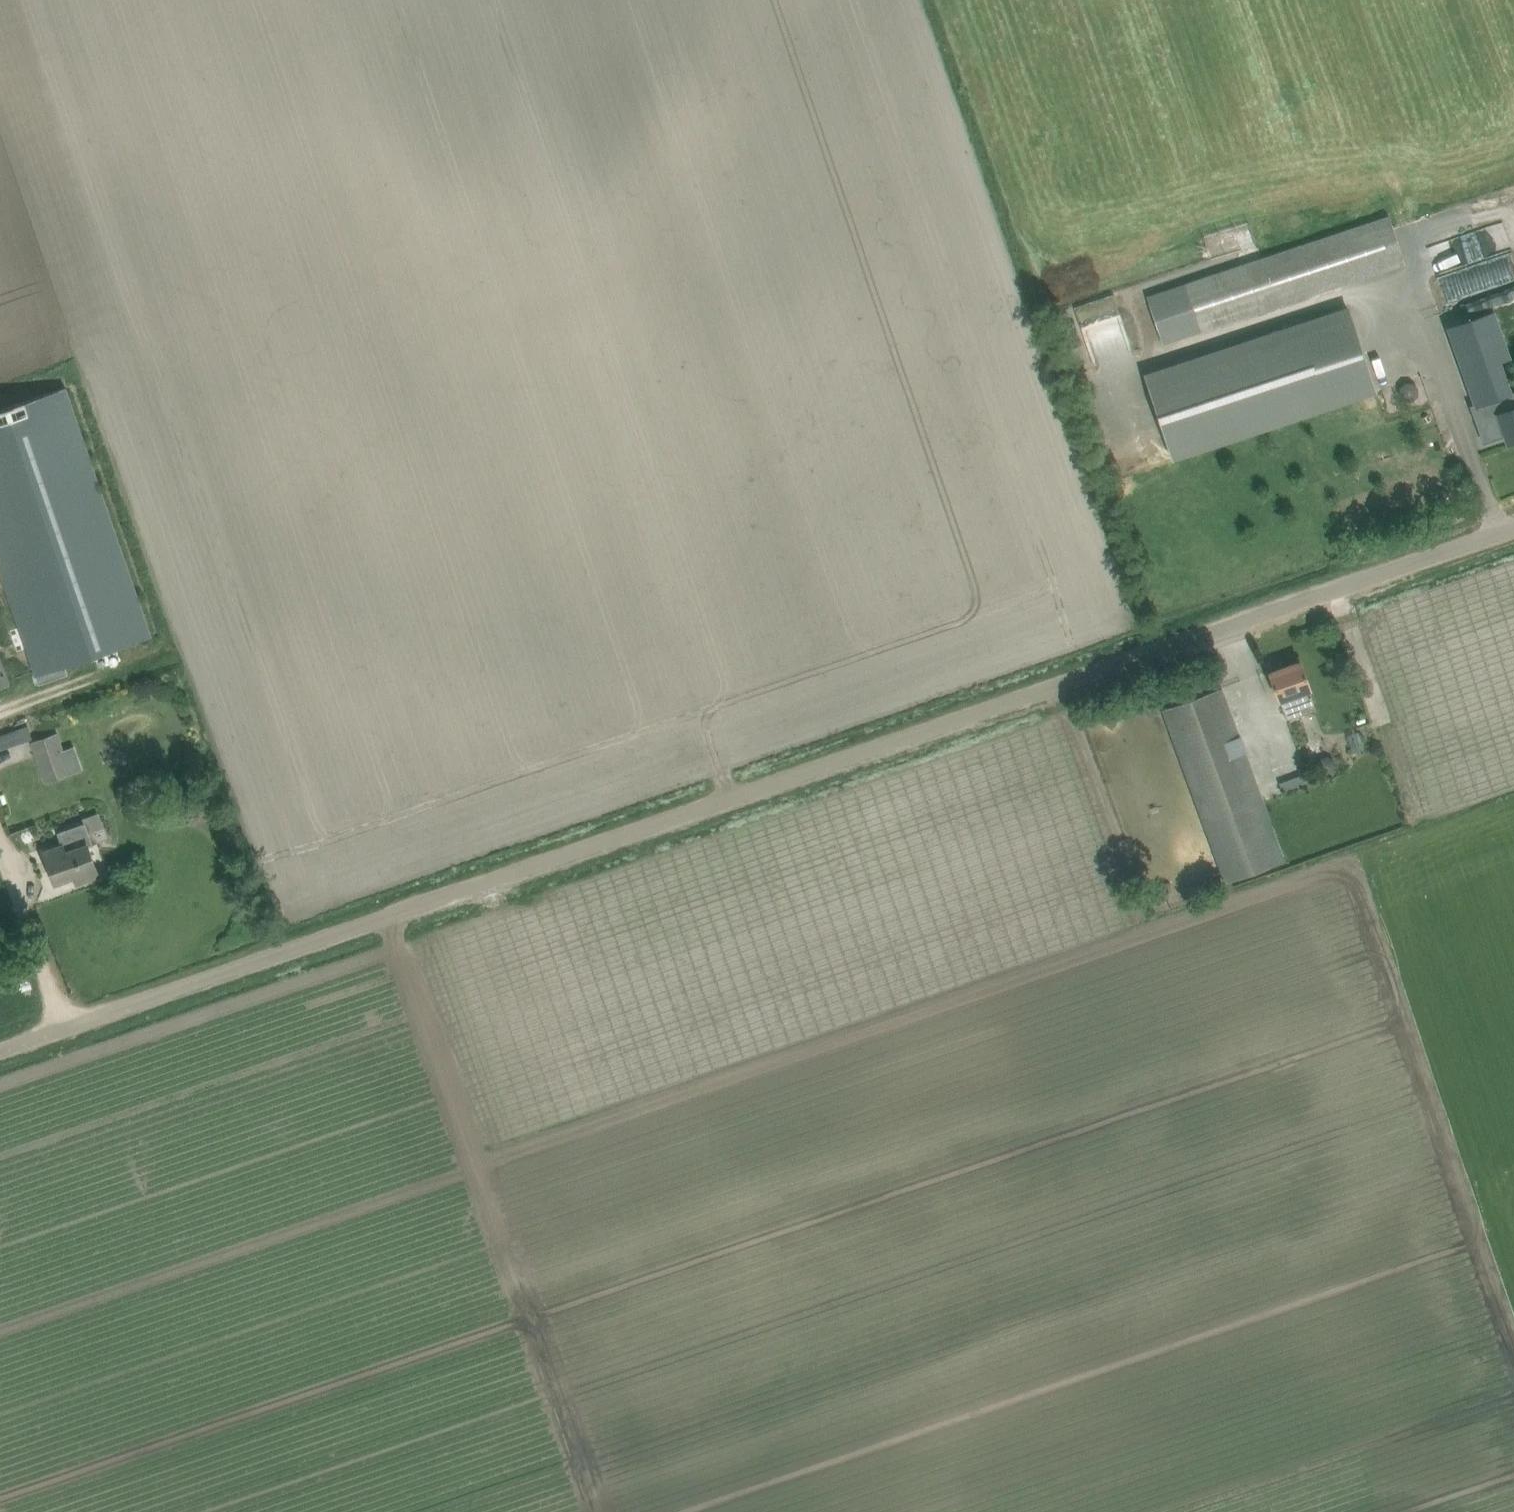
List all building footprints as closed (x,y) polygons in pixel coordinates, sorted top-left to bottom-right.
[(1390,220),(1184,287),(1148,299),(1162,345),(1198,333),(1405,264),(1390,220)] [(1505,228),(1428,244),(1433,270),(1511,254),(1505,228)] [(1465,382),(1473,405),(1474,405),(1485,437),(1503,431),(1508,445),(1513,442),(1513,391),(1510,393),(1502,369),(1499,361),(1509,358),(1492,310),(1445,326),(1465,382)] [(1349,312),(1146,379),(1172,457),(1375,389),(1349,312)] [(39,671),(154,631),(68,382),(0,406),(0,558),(39,671)] [(13,684),(0,652),(0,689),(13,684)] [(1270,672),(1277,691),(1286,718),(1317,708),(1308,680),(1301,661),(1270,672)] [(1287,858),(1263,798),(1223,687),(1162,709),(1225,881),(1287,858)] [(21,739),(18,730),(0,735),(0,746),(21,739)] [(73,773),(65,750),(59,732),(32,741),(46,783),(73,773)] [(100,875),(89,845),(93,844),(85,822),(60,832),(64,845),(45,852),(56,882),(74,876),(77,883),(100,875)]
